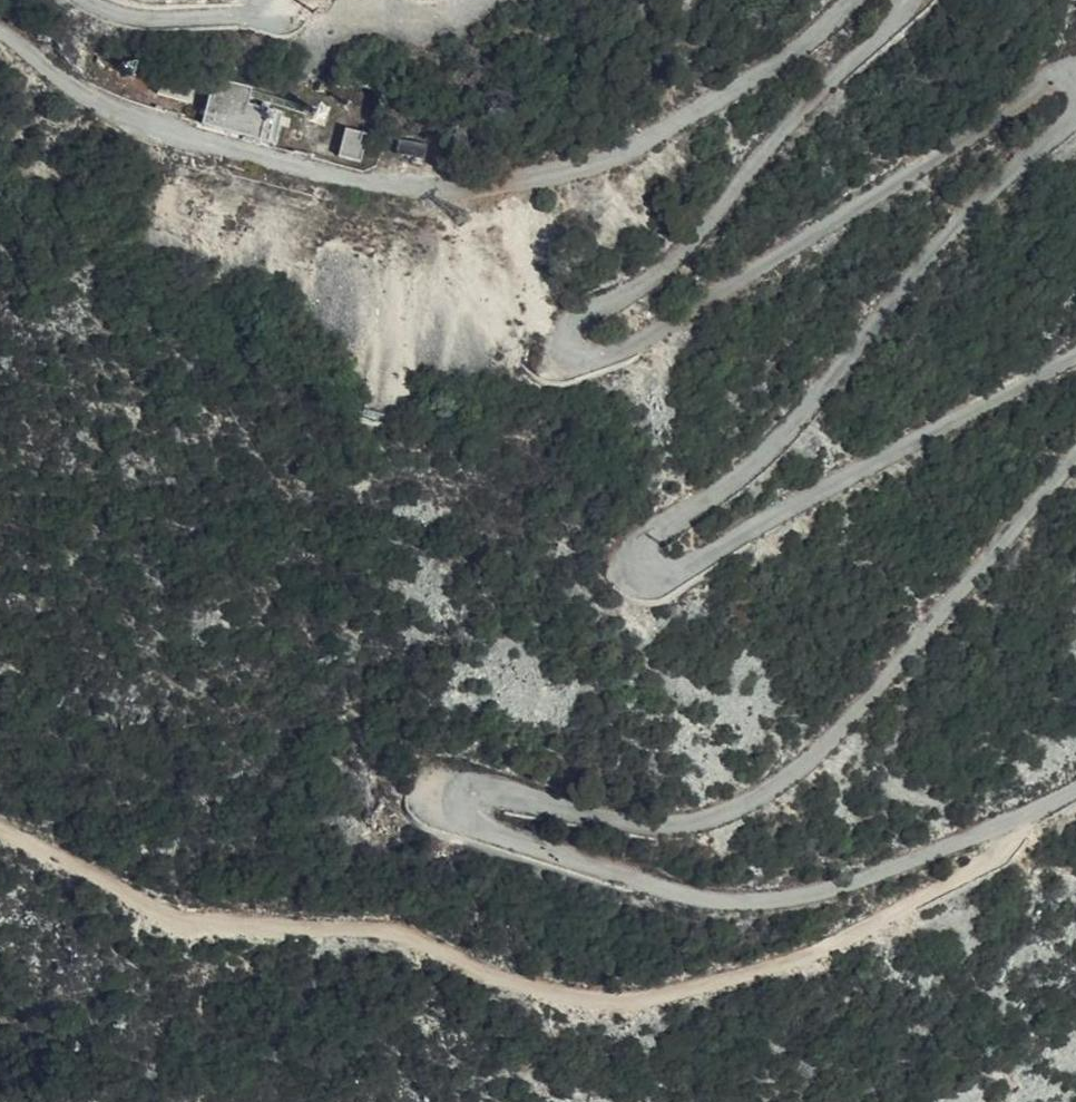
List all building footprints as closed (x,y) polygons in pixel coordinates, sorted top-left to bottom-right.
[(245,102),(250,87),(215,77),(202,123),(274,144),(283,113),(245,102)] [(347,128),(340,156),(361,162),(369,134),(347,128)] [(399,139),(397,155),(424,159),(426,143),(399,139)]
